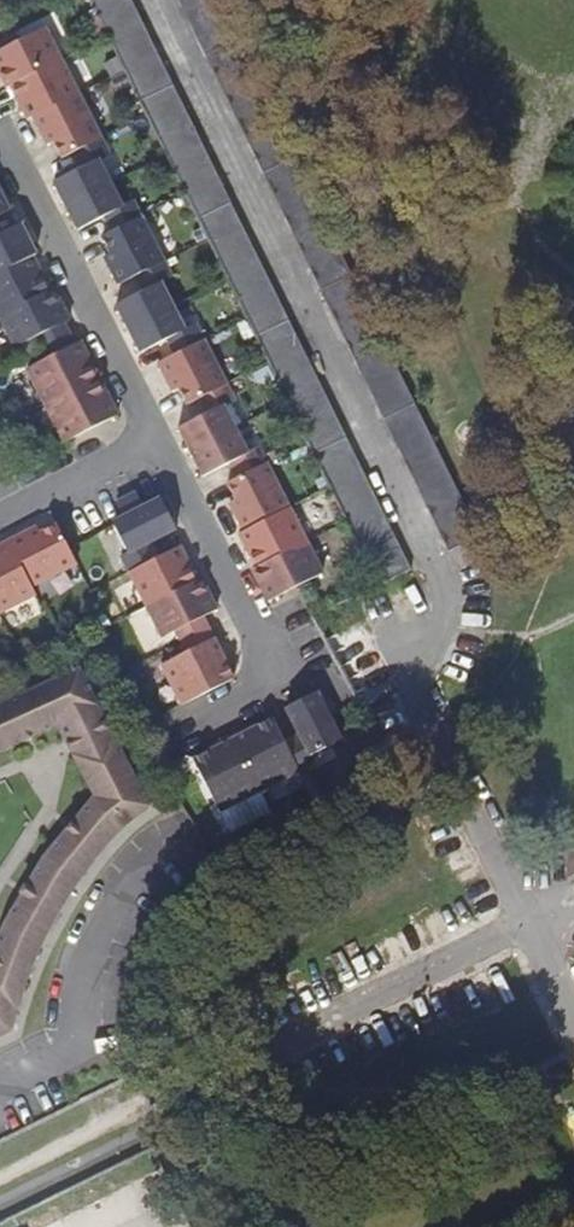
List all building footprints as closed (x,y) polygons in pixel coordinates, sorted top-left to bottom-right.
[(227,278),(251,327),(360,548),(378,586),(411,571),(129,0),(90,0),(227,278)] [(350,275),(215,0),(176,0),(448,552),(480,537),(350,275)] [(0,45),(0,75),(5,84),(8,82),(26,116),(30,114),(45,142),(52,139),(61,156),(71,151),(78,164),(52,178),(64,202),(76,226),(103,212),(110,227),(99,232),(108,249),(102,253),(116,280),(132,272),(141,287),(114,301),(126,325),(139,349),(165,336),(173,350),(155,359),(171,388),(177,385),(185,401),(196,396),(203,410),(176,424),(189,448),(201,472),(228,459),(234,471),(235,473),(225,478),(234,496),(228,499),(242,527),(236,530),(253,563),(249,565),(266,598),(321,570),(304,537),(287,504),(262,456),(255,443),(245,448),(233,425),(222,403),(233,397),(224,381),(201,335),(193,320),(182,325),(170,302),(159,279),(170,274),(161,257),(138,212),(130,197),(120,202),(96,157),(107,151),(100,136),(77,90),(59,56),(42,24),(0,45)] [(9,205),(0,187),(0,210),(9,205)] [(14,344),(35,333),(62,319),(67,316),(51,284),(47,286),(30,253),(34,251),(17,219),(0,228),(0,318),(14,344)] [(62,319),(35,333),(46,353),(73,339),(62,319)] [(97,374),(78,337),(73,339),(46,353),(24,364),(43,402),(62,439),(116,411),(97,374)] [(158,494),(110,518),(125,549),(119,552),(126,568),(143,601),(160,635),(168,630),(201,614),(215,607),(198,574),(194,576),(177,542),(155,553),(149,540),(175,527),(158,494)] [(34,592),(29,583),(74,560),(54,520),(37,529),(34,523),(6,537),(0,540),(0,609),(34,592)] [(201,614),(168,630),(178,650),(211,634),(201,614)] [(178,650),(159,660),(170,681),(180,702),(232,676),(221,655),(211,634),(178,650)] [(79,675),(0,710),(0,759),(60,732),(90,796),(62,829),(45,849),(37,862),(2,922),(0,927),(0,1050),(16,1042),(25,1005),(32,984),(49,949),(68,912),(83,890),(101,864),(121,841),(137,827),(153,816),(112,732),(109,733),(97,708),(79,675)] [(230,735),(190,756),(217,808),(257,788),(296,767),(313,759),(309,752),(339,737),(314,688),(283,704),(297,731),(282,739),(270,715),(230,735)]
